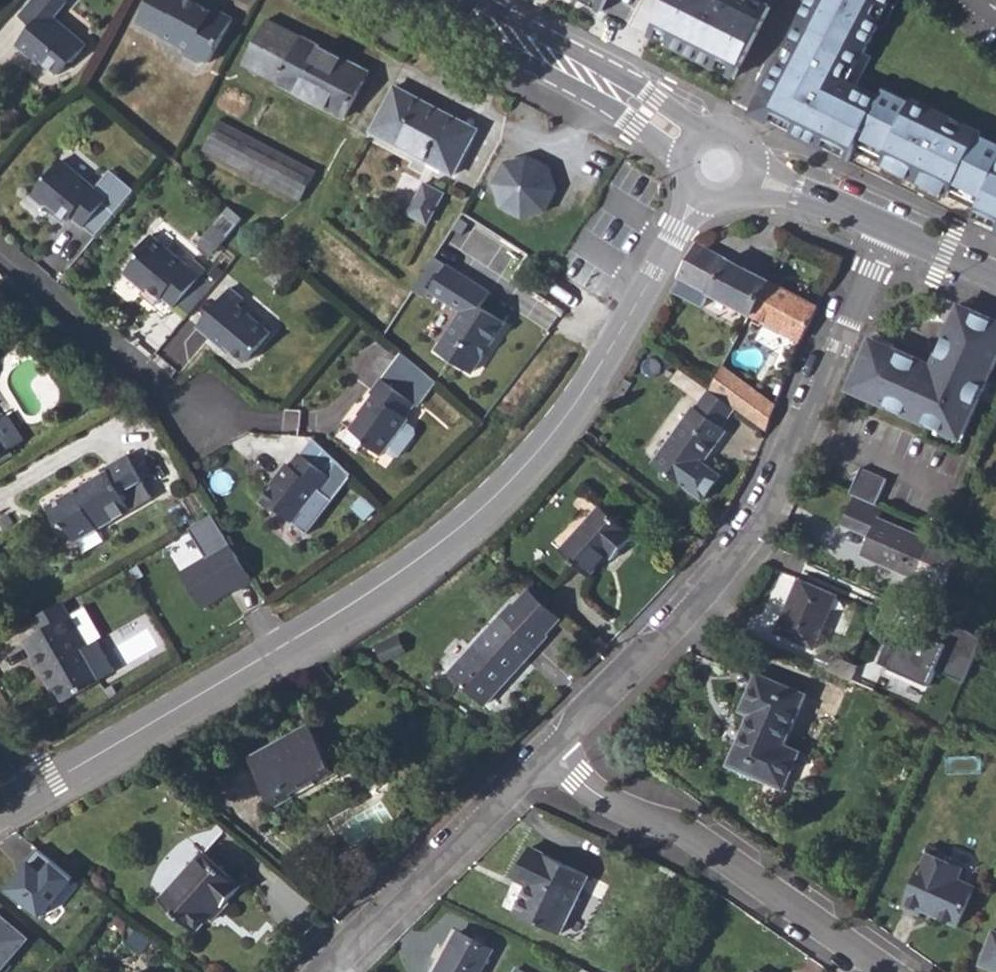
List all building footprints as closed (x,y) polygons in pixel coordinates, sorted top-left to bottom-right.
[(65,0),(32,0),(19,15),(32,26),(17,44),(39,63),(42,59),(58,72),(69,58),(71,60),(85,43),(54,18),(52,15),(65,0)] [(54,18),(68,2),(65,0),(52,15),(54,18)] [(135,23),(183,48),(185,55),(198,62),(205,60),(208,62),(232,17),(211,6),(209,10),(199,5),(190,0),(148,0),(135,23)] [(604,12),(610,0),(584,0),(604,12)] [(736,77),(771,4),(764,0),(671,0),(655,32),(736,77)] [(781,46),(789,50),(784,60),(776,57),(754,104),(794,123),(789,133),(821,148),(826,138),(852,151),(856,142),(883,155),(880,162),(949,195),(952,188),(980,201),(995,167),(995,140),(975,130),(971,140),(958,134),(964,121),(910,95),(908,99),(881,86),(877,93),(840,76),(853,47),(859,50),(883,0),(803,0),(781,46)] [(211,6),(201,1),(199,5),(209,10),(211,6)] [(344,59),(265,18),(241,63),(345,117),(364,81),(347,72),(349,69),(348,67),(341,64),(344,59)] [(344,59),(341,64),(348,67),(349,69),(347,72),(364,81),(369,72),(344,59)] [(454,130),(459,119),(394,84),(370,130),(452,174),(470,138),(454,130)] [(165,128),(300,200),(315,170),(181,99),(165,128)] [(794,123),(754,104),(749,113),(789,133),(794,123)] [(454,130),(470,138),(476,128),(459,119),(454,130)] [(492,181),(502,207),(520,217),(546,209),(556,188),(549,166),(528,154),(503,163),(492,181)] [(45,207),(49,204),(55,210),(69,221),(72,217),(84,227),(110,194),(97,182),(93,186),(62,159),(32,196),(45,207)] [(980,201),(977,208),(995,217),(995,167),(980,201)] [(97,182),(110,194),(113,190),(100,179),(97,182)] [(406,213),(427,223),(443,193),(422,182),(406,213)] [(45,207),(52,214),(55,210),(49,204),(45,207)] [(223,213),(198,244),(207,251),(232,221),(223,213)] [(203,275),(206,271),(190,258),(186,263),(151,233),(136,251),(139,253),(123,273),(140,287),(143,284),(149,288),(160,298),(162,296),(174,306),(177,303),(189,312),(213,283),(203,275)] [(677,276),(750,314),(768,280),(695,243),(677,276)] [(489,291),(446,264),(429,291),(460,311),(435,351),(471,372),(475,371),(504,321),(480,306),(489,291)] [(522,275),(531,280),(538,270),(529,265),(522,275)] [(750,314),(802,340),(810,322),(818,306),(768,280),(750,314)] [(140,287),(146,292),(149,288),(143,284),(140,287)] [(226,290),(240,302),(243,299),(228,287),(226,290)] [(196,325),(216,342),(219,339),(226,345),(246,361),(269,333),(237,306),(240,302),(226,290),(196,325)] [(2,299),(16,311),(22,305),(8,293),(2,299)] [(867,341),(848,385),(864,392),(861,396),(941,432),(943,427),(961,435),(995,358),(995,320),(962,305),(953,326),(947,323),(929,363),(890,346),(888,351),(867,341)] [(216,342),(223,349),(226,345),(219,339),(216,342)] [(401,354),(380,378),(417,405),(418,404),(422,406),(438,386),(401,354)] [(625,374),(634,381),(644,363),(635,357),(625,374)] [(708,388),(733,406),(766,430),(776,405),(721,365),(708,388)] [(359,417),(350,430),(364,440),(363,443),(381,456),(385,450),(394,457),(399,456),(415,434),(414,429),(405,422),(417,405),(380,378),(369,392),(372,394),(362,408),(365,410),(359,417)] [(699,458),(722,425),(720,424),(733,406),(708,388),(705,392),(696,405),(694,403),(652,462),(685,486),(703,461),(699,458)] [(357,414),(359,417),(365,410),(362,408),(357,414)] [(12,447),(24,439),(8,414),(0,419),(0,429),(12,447)] [(699,458),(703,461),(726,428),(722,425),(699,458)] [(12,447),(0,429),(0,455),(12,447)] [(330,478),(298,452),(289,464),(286,462),(274,477),(277,479),(261,502),(275,512),(277,511),(307,533),(332,499),(323,493),(320,491),(330,478)] [(47,505),(59,526),(68,528),(76,542),(150,498),(125,455),(106,467),(107,470),(47,505)] [(891,481),(864,470),(853,495),(880,506),(891,481)] [(320,491),(323,493),(334,480),(330,478),(320,491)] [(853,495),(840,525),(870,538),(863,556),(928,584),(936,565),(953,572),(961,553),(880,518),(884,508),(880,506),(853,495)] [(560,548),(589,574),(608,553),(613,557),(634,534),(599,504),(560,548)] [(211,556),(184,572),(205,609),(254,580),(213,516),(192,528),(211,556)] [(182,567),(206,555),(200,543),(176,556),(182,567)] [(928,584),(946,591),(953,572),(936,565),(928,584)] [(776,632),(815,649),(838,593),(799,577),(776,632)] [(513,602),(549,633),(564,617),(526,587),(513,602)] [(513,602),(450,672),(485,703),(549,633),(513,602)] [(62,603),(33,620),(40,631),(69,615),(62,603)] [(41,672),(45,670),(63,700),(100,679),(99,676),(113,668),(97,641),(88,646),(69,615),(40,631),(23,640),(33,656),(31,658),(39,673),(41,672)] [(827,669),(850,679),(856,665),(832,655),(827,669)] [(41,672),(59,703),(63,700),(45,670),(41,672)] [(727,766),(783,790),(800,751),(786,745),(807,693),(755,672),(738,711),(748,716),(727,766)] [(250,760),(274,804),(335,770),(310,726),(250,760)] [(514,878),(529,886),(516,913),(561,934),(591,875),(530,846),(514,878)] [(40,848),(9,890),(45,919),(79,881),(40,848)] [(927,848),(900,909),(919,917),(921,912),(923,907),(934,912),(932,917),(956,928),(971,894),(968,886),(956,881),(961,870),(944,862),(946,857),(927,848)] [(208,918),(219,906),(221,908),(241,886),(201,852),(160,899),(196,932),(208,918)] [(208,918),(214,923),(224,911),(221,908),(219,906),(208,918)] [(923,907),(921,912),(932,917),(934,912),(923,907)] [(27,937),(0,914),(0,970),(27,937)] [(993,926),(979,961),(995,967),(995,927),(993,926)] [(127,943),(141,954),(150,942),(136,931),(127,943)] [(492,949),(458,931),(437,971),(480,971),(492,949)]
